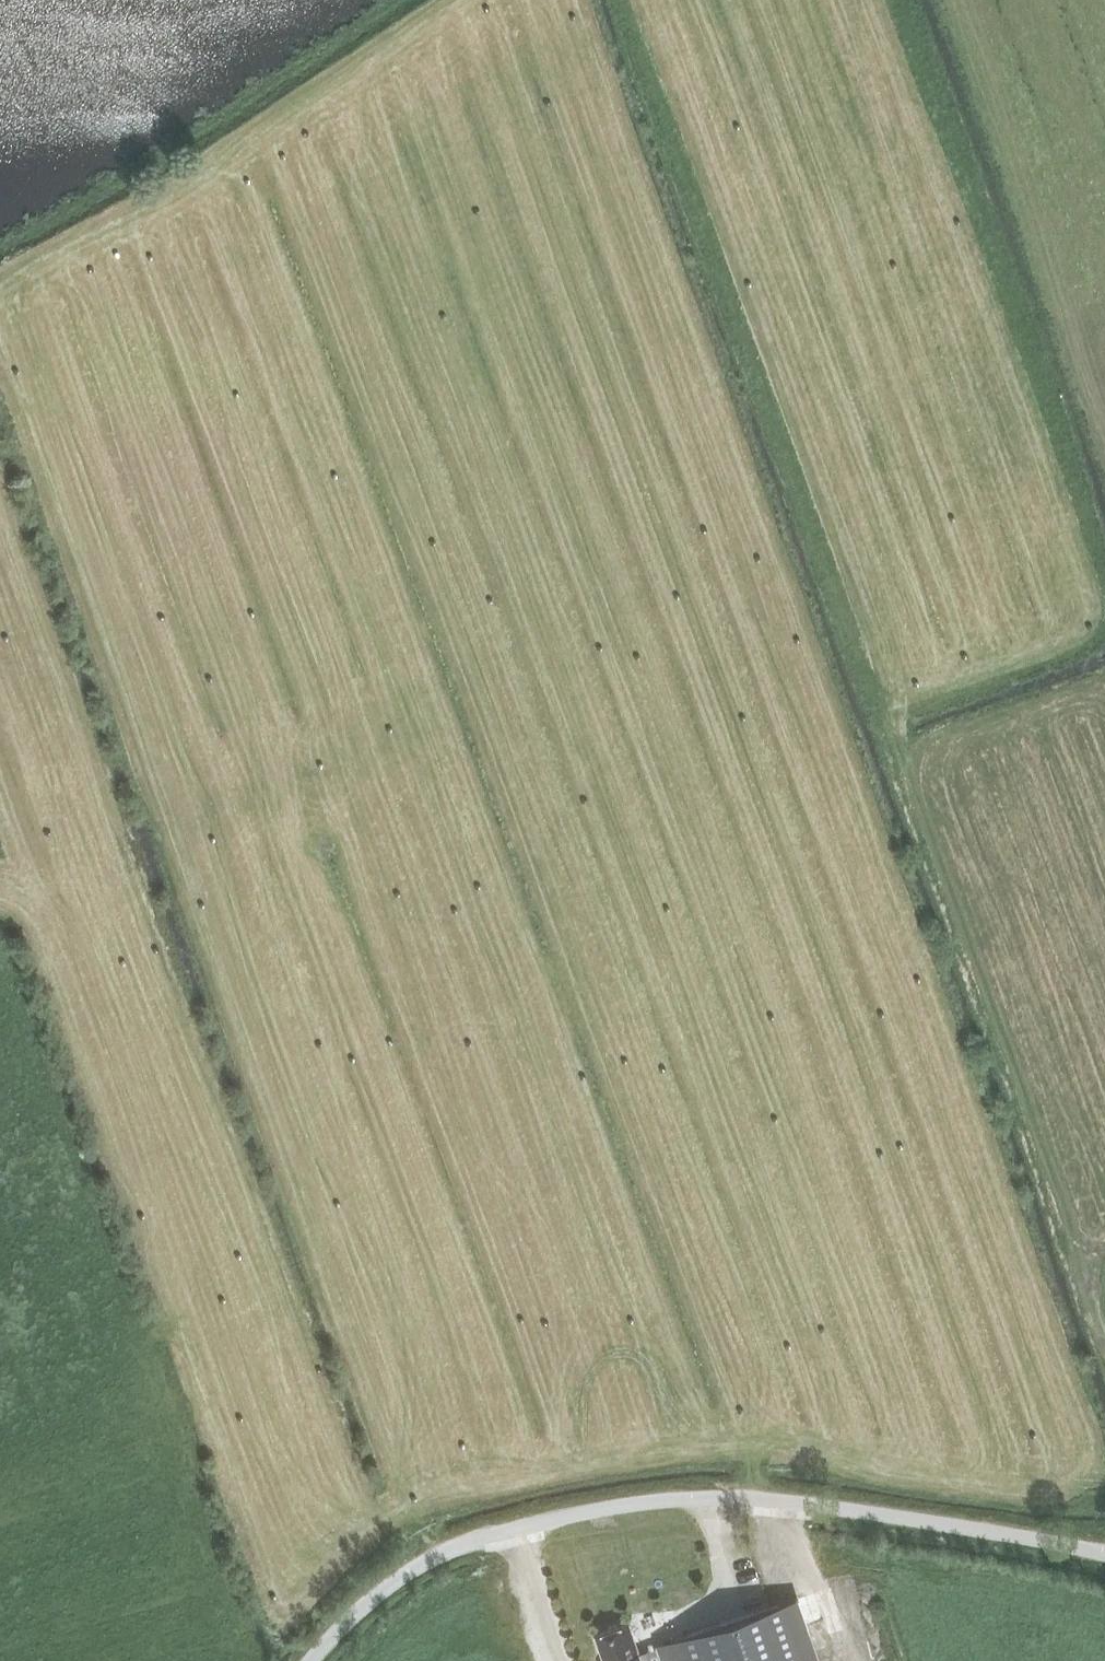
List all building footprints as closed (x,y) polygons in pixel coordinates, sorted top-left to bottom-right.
[(796,1598),(791,1600),(768,1608),(728,1621),(660,1644),(665,1660),(817,1660),(796,1598)] [(604,1660),(651,1660),(647,1650),(638,1653),(638,1651),(628,1623),(596,1635),(604,1660)]
